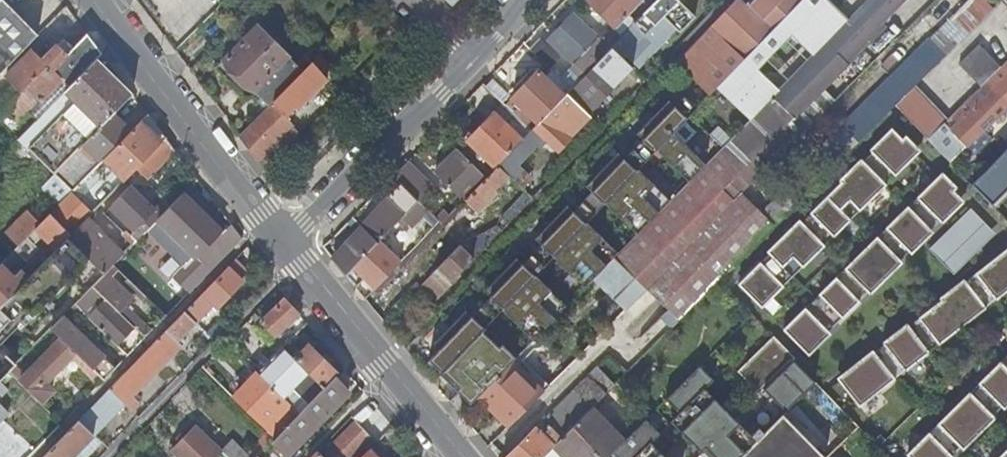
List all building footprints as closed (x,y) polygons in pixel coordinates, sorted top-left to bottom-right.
[(20,16),(4,0),(0,0),(0,37),(20,16)] [(585,1),(584,2),(592,9),(602,19),(613,29),(640,0),(639,0),(586,0),(585,1)] [(640,0),(613,29),(621,36),(621,35),(632,23),(655,0),(639,0),(640,0)] [(851,18),(814,57),(781,90),(752,120),(725,148),(707,166),(690,183),(671,202),(638,236),(620,254),(616,259),(637,279),(693,221),(705,232),(739,199),(726,187),(755,159),(888,27),(884,24),(908,0),(869,0),(851,18)] [(647,37),(636,49),(628,56),(640,67),(676,30),(674,28),(684,17),(666,0),(656,0),(633,24),(647,37)] [(741,0),(738,0),(711,28),(745,60),(773,31),(780,24),(803,0),(753,0),(747,6),(741,0)] [(833,0),(803,0),(780,24),(773,31),(745,60),(719,87),(752,120),(781,90),(760,70),(793,36),(814,57),(851,18),(833,0)] [(594,27),(602,19),(592,9),(584,17),(594,27)] [(973,34),(996,54),(1006,42),(1006,19),(995,9),(973,34)] [(571,14),(561,25),(558,29),(547,40),(572,62),(581,69),(605,44),(571,14)] [(20,16),(0,37),(0,73),(38,34),(20,16)] [(647,37),(633,24),(632,23),(621,35),(628,41),(636,49),(647,37)] [(256,92),(290,57),(258,26),(223,61),(256,92)] [(899,38),(888,27),(755,159),(767,170),(899,38)] [(677,64),(710,96),(719,87),(745,60),(711,28),(677,64)] [(842,126),(859,143),(896,106),(916,86),(960,42),(956,38),(958,36),(955,33),(947,40),(938,31),(842,126)] [(617,53),(628,41),(621,35),(621,36),(611,47),(613,50),(617,53)] [(5,109),(19,123),(62,80),(69,87),(102,54),(88,36),(74,50),(63,41),(44,61),(31,49),(5,75),(14,83),(0,97),(0,114),(5,109)] [(539,38),(528,49),(548,69),(559,58),(539,38)] [(609,48),(605,44),(581,69),(586,73),(609,48)] [(961,64),(983,87),(985,85),(1002,68),(980,45),(961,64)] [(595,69),(573,92),(592,111),(589,114),(590,116),(595,120),(609,105),(602,99),(632,67),(617,53),(613,50),(603,61),(612,70),(605,78),(595,69)] [(74,103),(30,148),(55,174),(83,145),(114,114),(132,95),(102,54),(69,87),(64,92),(74,103)] [(290,57),(256,92),(270,106),(272,102),(304,71),(290,57)] [(256,92),(223,61),(217,68),(249,99),(256,92)] [(581,69),(572,62),(567,67),(580,79),(586,73),(581,69)] [(304,71),(272,102),(270,106),(240,137),(258,161),(293,126),(285,115),(295,105),(297,107),(327,78),(312,63),(304,71)] [(536,72),(503,105),(530,131),(563,97),(536,72)] [(985,85),(983,87),(950,120),(944,125),(949,129),(944,135),(938,140),(956,158),(1006,108),(1006,89),(1002,84),(993,93),(985,85)] [(950,120),(916,86),(896,106),(929,140),(939,130),(944,125),(950,120)] [(19,137),(30,148),(74,103),(64,92),(59,97),(19,137)] [(592,111),(573,92),(570,96),(589,114),(592,111)] [(579,127),(590,116),(589,114),(570,96),(566,93),(563,97),(530,131),(518,144),(529,154),(543,139),(556,151),(569,138),(565,133),(569,130),(576,123),(579,127)] [(465,311),(432,345),(437,350),(429,360),(442,373),(445,370),(477,401),(479,398),(512,364),(516,360),(503,346),(500,349),(482,332),(502,311),(534,342),(568,307),(536,276),(554,258),(586,289),(616,259),(620,254),(588,223),(606,205),(638,236),(671,202),(639,170),(657,151),(690,183),(707,166),(674,133),(699,108),(686,96),(675,107),(669,102),(636,135),(642,141),(624,160),(618,154),(585,188),(591,194),(573,213),(567,207),(535,240),(541,246),(522,265),(516,259),(483,293),(489,298),(471,317),(465,311)] [(484,156),(495,167),(497,165),(508,154),(518,144),(530,131),(503,105),(503,104),(494,114),(492,113),(466,140),(479,152),(476,155),(481,160),(484,156)] [(131,132),(114,114),(83,145),(101,162),(104,159),(131,132)] [(104,159),(126,181),(145,162),(166,140),(148,115),(131,132),(104,159)] [(939,130),(944,135),(949,129),(944,125),(939,130)] [(299,133),(293,126),(258,161),(264,169),(299,133)] [(918,155),(895,132),(740,285),(763,308),(918,155)] [(155,172),(175,151),(166,140),(145,162),(155,172)] [(101,162),(83,145),(55,174),(64,182),(73,191),(101,162)] [(434,173),(463,201),(485,178),(456,149),(434,173)] [(972,185),(991,205),(1006,189),(1006,150),(972,185)] [(526,172),(508,154),(497,165),(508,175),(516,182),(526,172)] [(484,156),(481,160),(492,170),(495,167),(484,156)] [(408,161),(393,176),(400,184),(416,201),(425,209),(440,194),(408,161)] [(494,191),(508,175),(497,165),(495,167),(492,170),(485,178),(463,201),(475,214),(496,193),(494,191)] [(780,197),(783,194),(766,176),(762,180),(780,197)] [(785,330),(808,353),(963,200),(940,177),(785,330)] [(64,182),(53,193),(62,202),(69,195),(73,191),(64,182)] [(342,253),(334,262),(345,276),(401,217),(416,201),(400,184),(387,197),(389,199),(362,227),(357,233),(347,243),(350,245),(342,253)] [(151,227),(161,216),(130,185),(106,209),(131,233),(138,240),(151,227)] [(189,208),(193,204),(183,194),(175,202),(181,208),(185,204),(189,208)] [(647,290),(679,322),(796,206),(783,194),(780,197),(762,216),(742,196),(739,199),(705,232),(647,290)] [(90,217),(69,195),(62,202),(50,214),(71,235),(87,219),(90,217)] [(411,227),(426,211),(425,209),(416,201),(401,217),(411,227)] [(222,232),(193,204),(189,208),(185,204),(181,208),(175,202),(161,216),(151,227),(162,237),(169,231),(193,255),(173,275),(190,291),(242,238),(230,223),(222,232)] [(986,224),(972,209),(931,250),(956,275),(988,244),(977,233),(986,224)] [(445,210),(435,220),(440,225),(449,215),(445,210)] [(4,234),(17,247),(35,230),(40,224),(28,211),(4,234)] [(43,238),(56,251),(68,239),(71,235),(50,214),(40,224),(35,230),(43,238)] [(357,233),(362,227),(352,217),(346,223),(357,233)] [(124,254),(87,219),(71,235),(68,239),(89,261),(104,275),(113,265),(124,254)] [(693,221),(637,279),(647,290),(705,232),(693,221)] [(997,235),(986,224),(977,233),(988,244),(997,235)] [(43,238),(35,230),(17,247),(0,264),(10,274),(13,270),(16,273),(26,262),(27,263),(40,250),(35,245),(43,238)] [(138,240),(131,233),(120,243),(128,251),(138,240)] [(68,239),(56,251),(28,280),(0,308),(0,330),(10,320),(21,330),(89,261),(68,239)] [(339,250),(342,253),(350,245),(347,243),(347,242),(339,250)] [(458,272),(473,257),(462,246),(461,245),(436,271),(451,286),(462,275),(458,272)] [(840,382),(860,407),(1006,293),(1006,251),(840,382)] [(232,262),(246,275),(252,270),(248,266),(249,265),(239,255),(232,262)] [(214,303),(216,306),(246,275),(232,262),(184,312),(195,322),(210,308),(214,303)] [(0,264),(0,265),(0,308),(28,280),(21,273),(15,279),(10,274),(0,264)] [(112,277),(118,270),(113,265),(104,275),(92,286),(134,326),(141,332),(146,337),(152,331),(123,303),(131,296),(112,277)] [(431,307),(451,286),(436,271),(415,292),(431,307)] [(637,279),(621,295),(631,306),(647,290),(637,279)] [(134,292),(138,289),(130,281),(126,284),(134,292)] [(134,326),(92,286),(74,305),(84,314),(115,345),(134,326)] [(292,319),(297,315),(298,314),(285,300),(261,322),(274,336),(292,319)] [(79,318),(84,314),(74,305),(70,309),(79,318)] [(181,338),(195,322),(184,312),(173,323),(110,389),(125,404),(132,412),(139,404),(131,397),(182,345),(178,341),(181,338)] [(255,313),(251,318),(255,323),(260,319),(255,313)] [(301,319),(297,315),(292,319),(296,323),(301,319)] [(62,340),(74,328),(63,316),(51,329),(58,336),(62,340)] [(216,322),(206,332),(214,340),(224,330),(216,322)] [(98,375),(110,362),(74,328),(62,340),(98,375)] [(142,341),(146,337),(141,332),(137,336),(142,341)] [(58,344),(28,374),(37,382),(43,387),(71,358),(93,379),(98,375),(62,340),(58,336),(54,340),(58,344)] [(764,390),(795,361),(796,359),(775,337),(739,373),(760,395),(764,390)] [(322,360),(304,341),(287,353),(307,373),(310,376),(323,389),(334,377),(337,374),(326,364),(322,360)] [(293,387),(307,373),(287,353),(280,347),(256,372),(283,398),(299,414),(309,403),(293,387)] [(17,364),(0,348),(0,381),(17,364)] [(512,364),(543,393),(549,387),(518,358),(516,360),(512,364)] [(909,455),(911,456),(953,456),(1006,404),(1006,358),(909,455)] [(795,361),(764,390),(786,413),(816,383),(795,361)] [(110,362),(98,375),(104,380),(116,368),(110,362)] [(543,393),(512,364),(479,398),(509,428),(543,393)] [(667,400),(681,414),(706,390),(715,380),(701,366),(667,400)] [(616,385),(598,368),(575,391),(592,409),(616,385)] [(18,369),(13,374),(21,382),(26,376),(18,369)] [(235,394),(262,420),(259,424),(275,438),(299,414),(283,398),(256,372),(235,394)] [(293,387),(309,403),(314,398),(301,386),(310,376),(307,373),(293,387)] [(26,376),(21,382),(42,402),(50,394),(43,387),(37,382),(28,374),(26,376)] [(301,386),(314,398),(323,389),(310,376),(301,386)] [(349,392),(334,377),(323,389),(314,398),(309,403),(299,414),(275,438),(271,442),(286,456),(349,392)] [(824,456),(828,456),(859,427),(816,383),(786,413),(784,415),(824,456)] [(94,435),(125,404),(110,389),(79,421),(94,435)] [(672,424),(677,428),(711,395),(706,390),(681,414),(672,424)] [(549,452),(552,449),(592,409),(575,391),(508,456),(544,456),(549,452)] [(708,447),(735,420),(711,395),(677,428),(701,453),(708,447)] [(0,402),(0,422),(10,412),(0,402)] [(592,409),(552,449),(561,456),(608,456),(613,452),(625,441),(592,409)] [(784,415),(765,435),(741,456),(824,456),(784,415)] [(356,420),(327,449),(335,456),(349,456),(371,435),(356,420)] [(618,456),(638,456),(652,444),(661,435),(646,420),(625,441),(613,452),(618,456)] [(765,435),(759,429),(752,437),(735,420),(708,447),(717,456),(741,456),(765,435)] [(102,443),(94,435),(79,421),(71,430),(44,456),(72,456),(73,456),(88,456),(102,443)] [(222,452),(194,426),(171,451),(177,456),(217,456),(222,452)] [(222,452),(227,456),(250,456),(233,440),(222,452)] [(657,449),(652,444),(638,456),(648,456),(657,449)] [(708,447),(701,453),(698,456),(717,456),(708,447)] [(552,449),(549,452),(554,456),(561,456),(552,449)] [(657,449),(648,456),(665,456),(657,449)]
